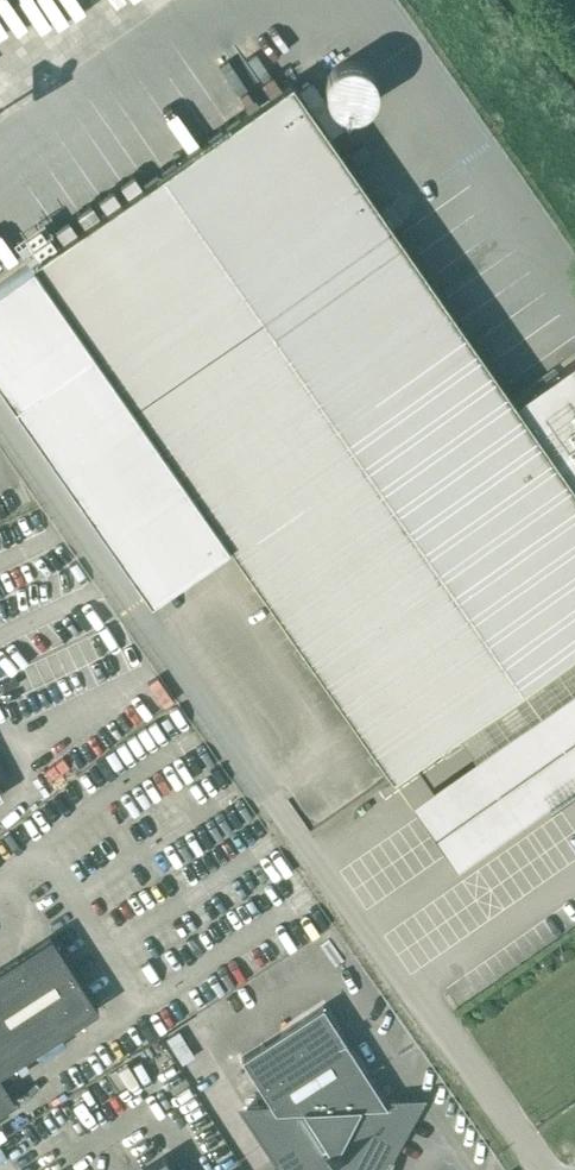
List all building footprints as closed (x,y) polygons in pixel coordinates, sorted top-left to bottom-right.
[(338,106),(343,109),(348,110),(353,111),(358,110),(364,108),(368,105),(372,101),(375,97),(377,92),(378,87),(378,81),(377,76),(374,71),(371,67),(367,64),(362,61),(357,60),(352,59),(346,60),(341,62),(337,65),(333,68),(330,73),(328,78),(327,83),(327,88),(328,94),(330,98),(334,103),(338,106)] [(291,79),(0,282),(0,381),(150,596),(229,541),(392,775),(574,648),(574,358),(515,400),(330,135),(344,126),(312,79),(298,89),(291,79)] [(363,143),(351,152),(357,162),(370,153),(363,143)] [(98,1008),(51,934),(0,967),(0,1071),(98,1008)] [(322,1004),(241,1057),(273,1107),(245,1109),(276,1156),(273,1158),(277,1169),(389,1169),(390,1167),(392,1152),(390,1151),(407,1118),(397,1102),(385,1102),(322,1004)] [(15,1101),(0,1077),(0,1110),(15,1101)]
